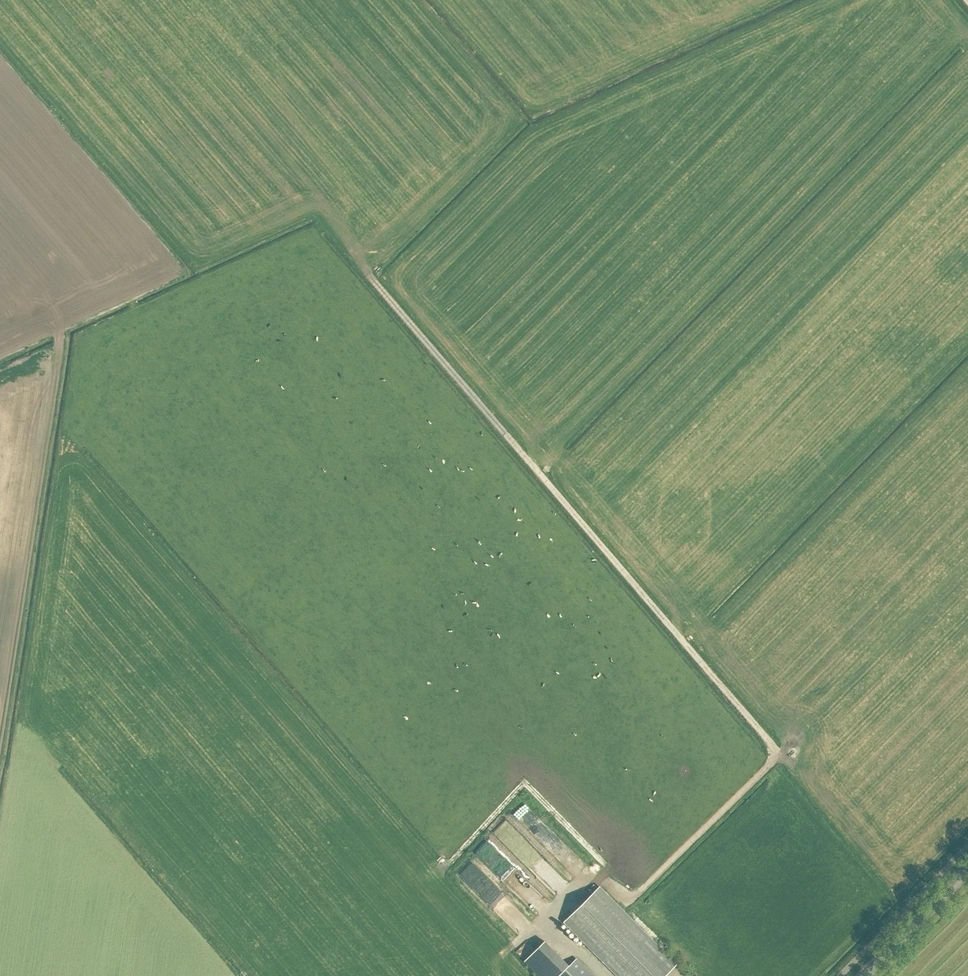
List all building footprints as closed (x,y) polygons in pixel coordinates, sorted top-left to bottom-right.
[(504,816),(490,827),(495,833),(509,822),(504,816)] [(480,849),(482,851),(479,852),(485,864),(490,862),(488,859),(492,858),(486,846),(480,849)] [(470,859),(457,871),(494,907),(507,895),(470,859)] [(619,975),(663,975),(676,964),(599,886),(564,921),(619,975)] [(544,940),(524,961),(539,975),(558,975),(570,965),(544,940)] [(559,975),(594,975),(577,959),(570,965),(559,975)]
